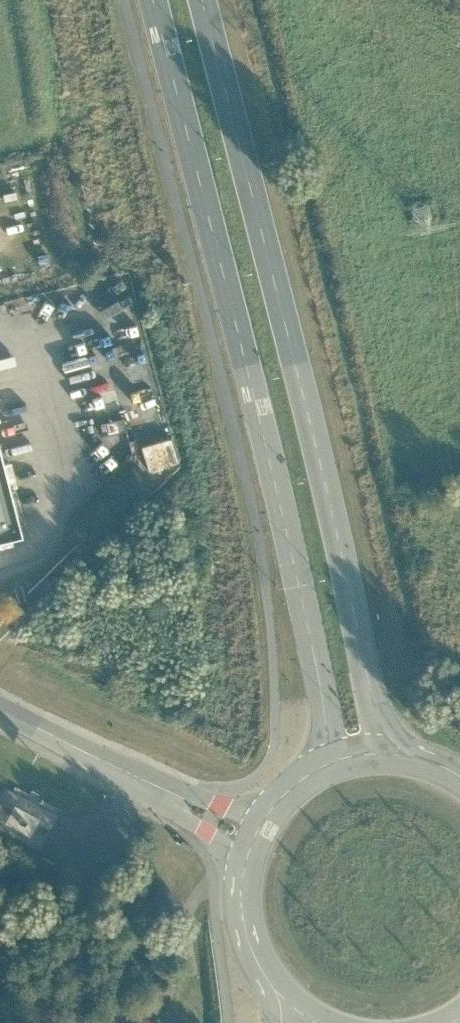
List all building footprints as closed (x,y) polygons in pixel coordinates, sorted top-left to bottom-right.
[(180,460),(173,436),(143,444),(151,469),(180,460)] [(19,536),(0,459),(0,540),(19,536)] [(33,817),(9,805),(0,822),(24,834),(33,817)] [(182,839),(179,843),(190,850),(193,847),(182,839)] [(137,1014),(133,1022),(157,1022),(137,1014)]
